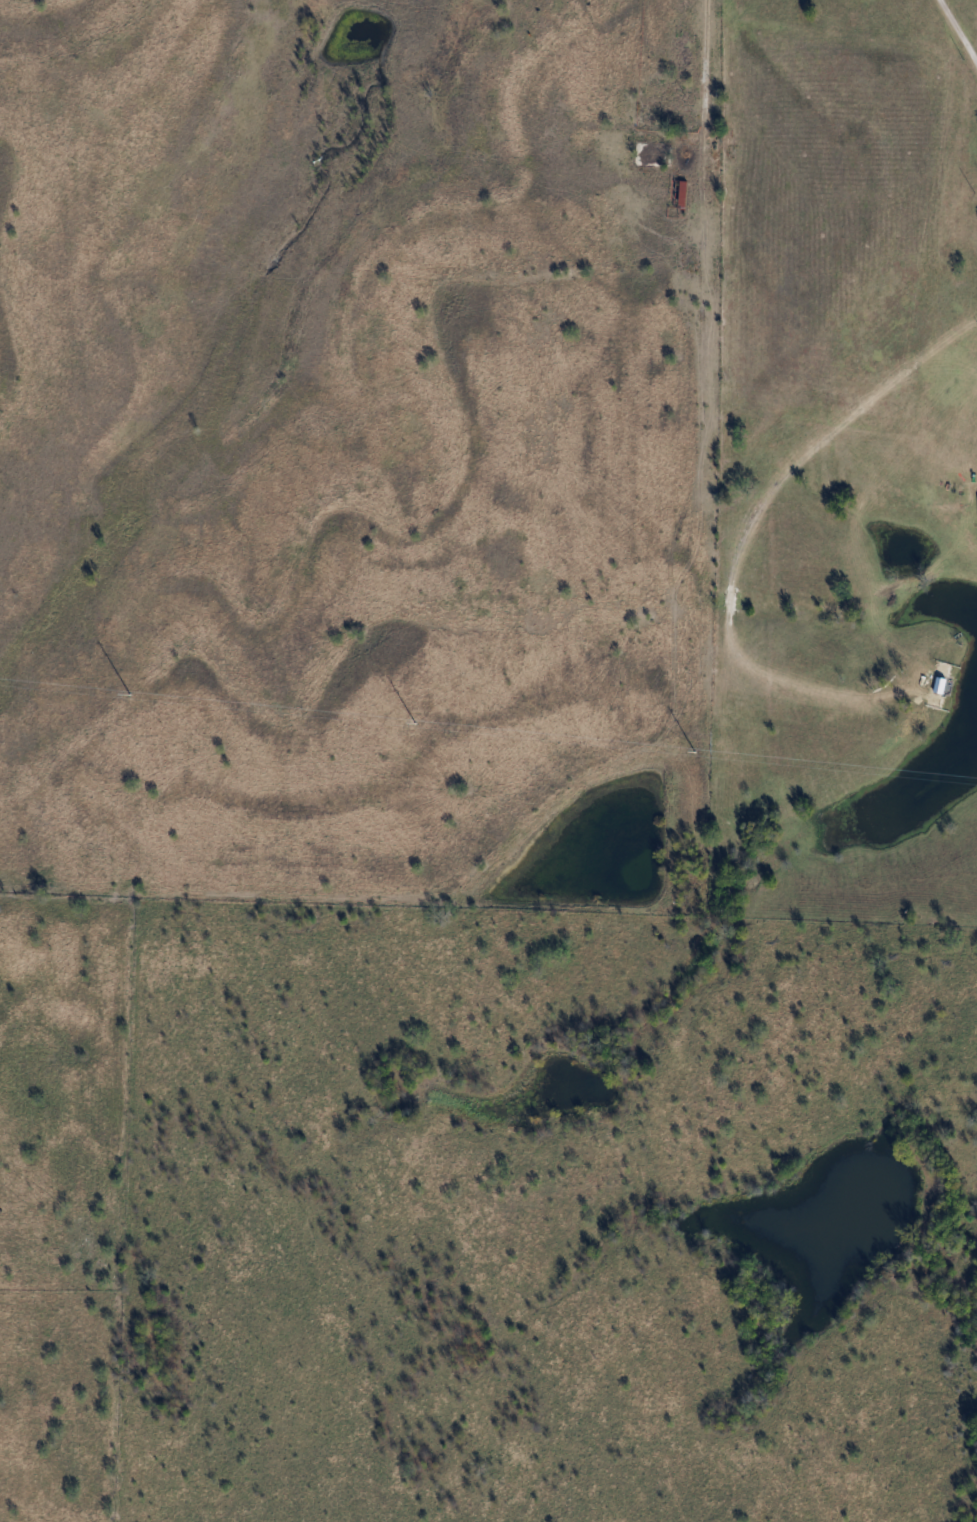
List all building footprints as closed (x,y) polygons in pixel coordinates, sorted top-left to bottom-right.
[(635,166),(670,166),(670,142),(635,142),(635,166)] [(679,211),(686,211),(687,181),(679,181),(679,211)]
